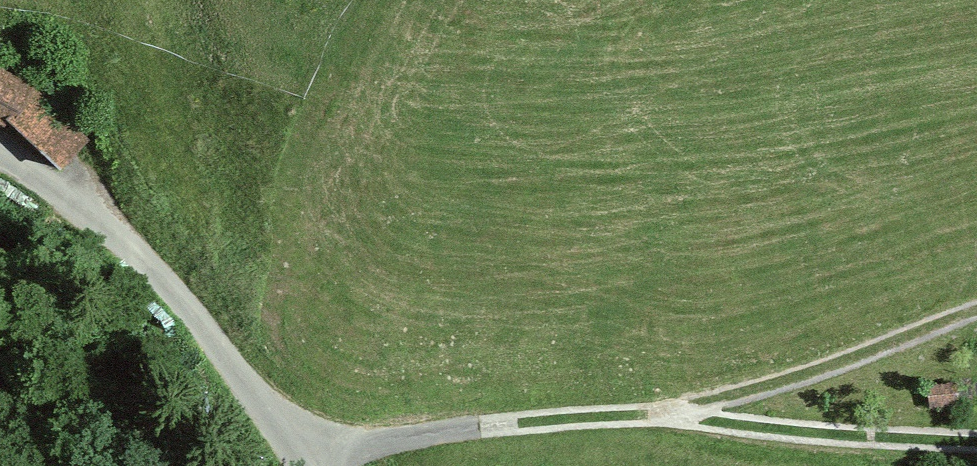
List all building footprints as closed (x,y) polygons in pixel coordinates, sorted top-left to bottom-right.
[(0,70),(0,127),(8,131),(60,171),(91,143),(32,85),(0,70)]
